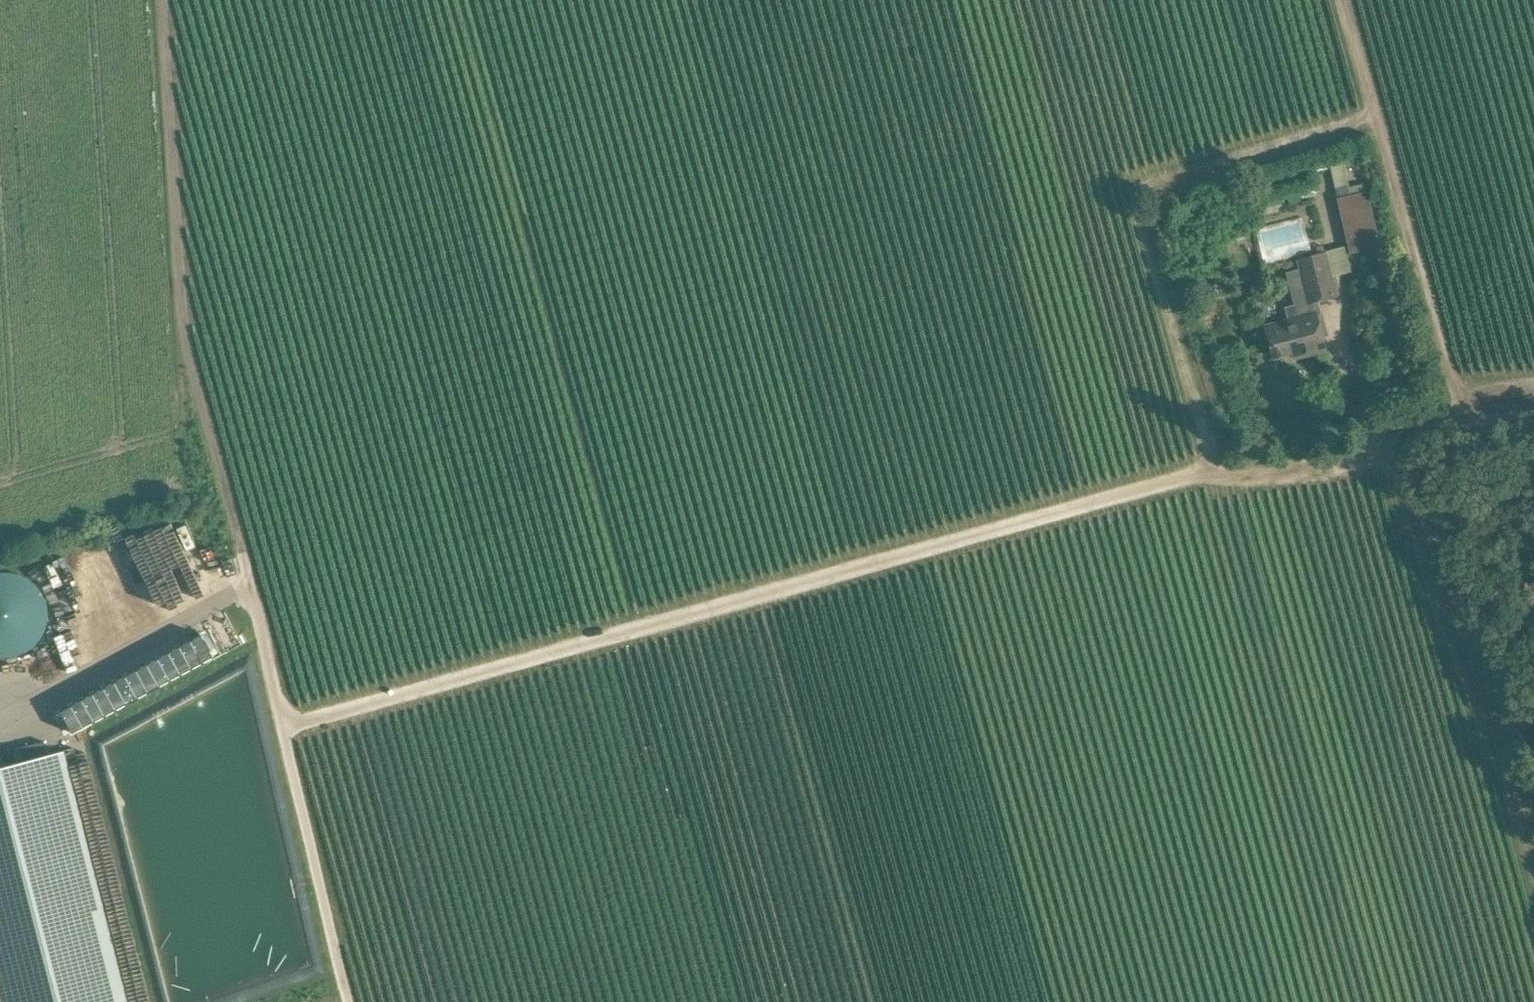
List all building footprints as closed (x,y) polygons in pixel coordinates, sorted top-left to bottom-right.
[(1347,186),(1337,189),(1351,253),(1380,246),(1367,192),(1349,196),(1347,186)] [(1298,190),(1286,193),(1289,204),(1301,200),(1298,190)] [(1264,325),(1268,337),(1273,357),(1276,356),(1277,358),(1282,356),(1282,354),(1292,352),(1293,357),(1325,349),(1319,327),(1324,326),(1321,313),(1316,314),(1315,312),(1313,313),(1310,302),(1336,295),(1325,252),(1298,259),(1300,268),(1286,272),(1295,305),(1286,307),(1289,319),(1264,325)] [(167,581),(176,579),(163,528),(115,541),(126,584),(145,579),(151,603),(171,598),(167,581)] [(2,657),(6,657),(10,657),(13,657),(17,656),(21,655),(24,653),(27,652),(30,650),(33,647),(36,645),(39,642),(41,639),(43,636),(45,633),(46,629),(47,626),(48,622),(48,618),(49,615),(48,611),(48,607),(47,604),(46,600),(45,597),(43,593),(41,590),(39,587),(36,585),(33,582),(30,580),(27,578),(24,576),(21,575),(17,574),(13,573),(10,572),(6,572),(2,572),(0,573),(0,657),(2,657)] [(201,634),(60,711),(72,733),(213,656),(201,634)] [(62,749),(0,765),(0,1001),(127,1001),(62,749)]
